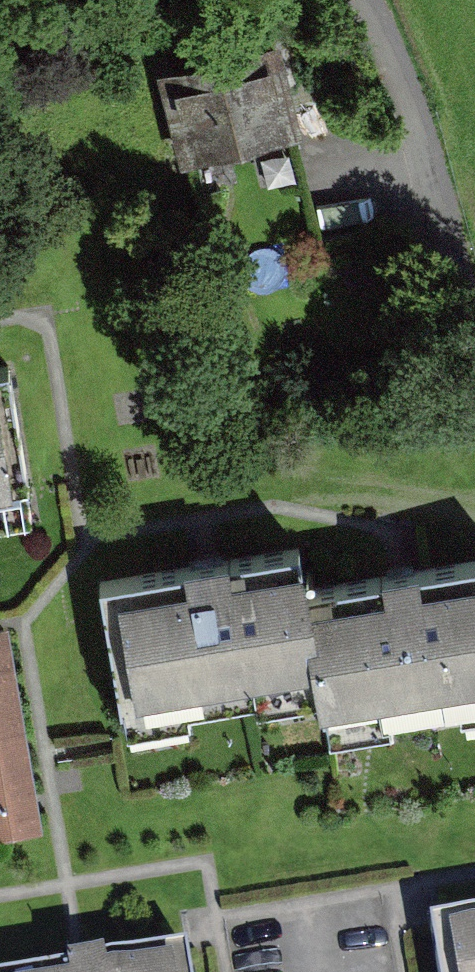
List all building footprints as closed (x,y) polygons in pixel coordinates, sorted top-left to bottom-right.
[(284,40),(171,61),(190,161),(302,140),(284,40)] [(34,501),(14,369),(0,371),(0,506),(34,501)] [(115,579),(132,696),(331,667),(339,721),(474,701),(474,563),(407,573),(316,586),(311,551),(210,565),(115,579)] [(43,834),(9,629),(0,630),(0,841),(43,834)] [(429,929),(436,971),(474,971),(474,921),(429,929)] [(184,955),(85,971),(187,971),(184,955)]
